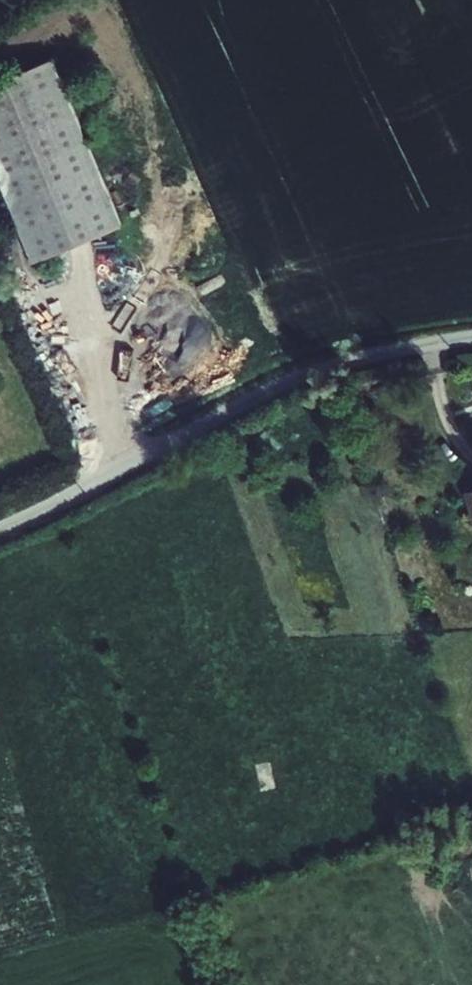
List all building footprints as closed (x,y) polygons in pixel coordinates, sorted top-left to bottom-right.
[(38,272),(123,234),(51,68),(0,91),(0,186),(38,272)]
